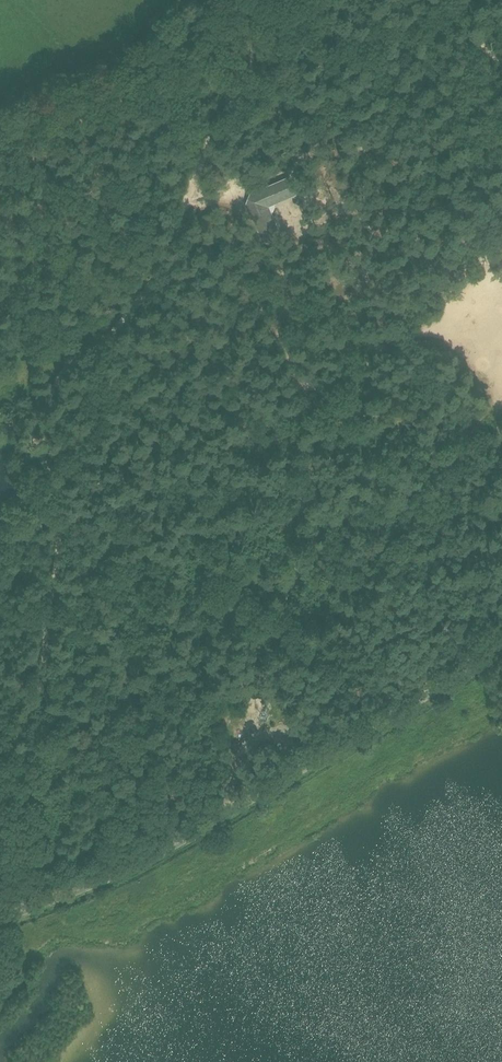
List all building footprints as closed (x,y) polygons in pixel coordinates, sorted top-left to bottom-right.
[(276,204),(297,194),(289,177),(265,187),(265,185),(251,191),(246,205),(251,218),(253,217),(264,243),(264,242),(266,247),(283,240),(281,235),(272,213),(276,204)]
